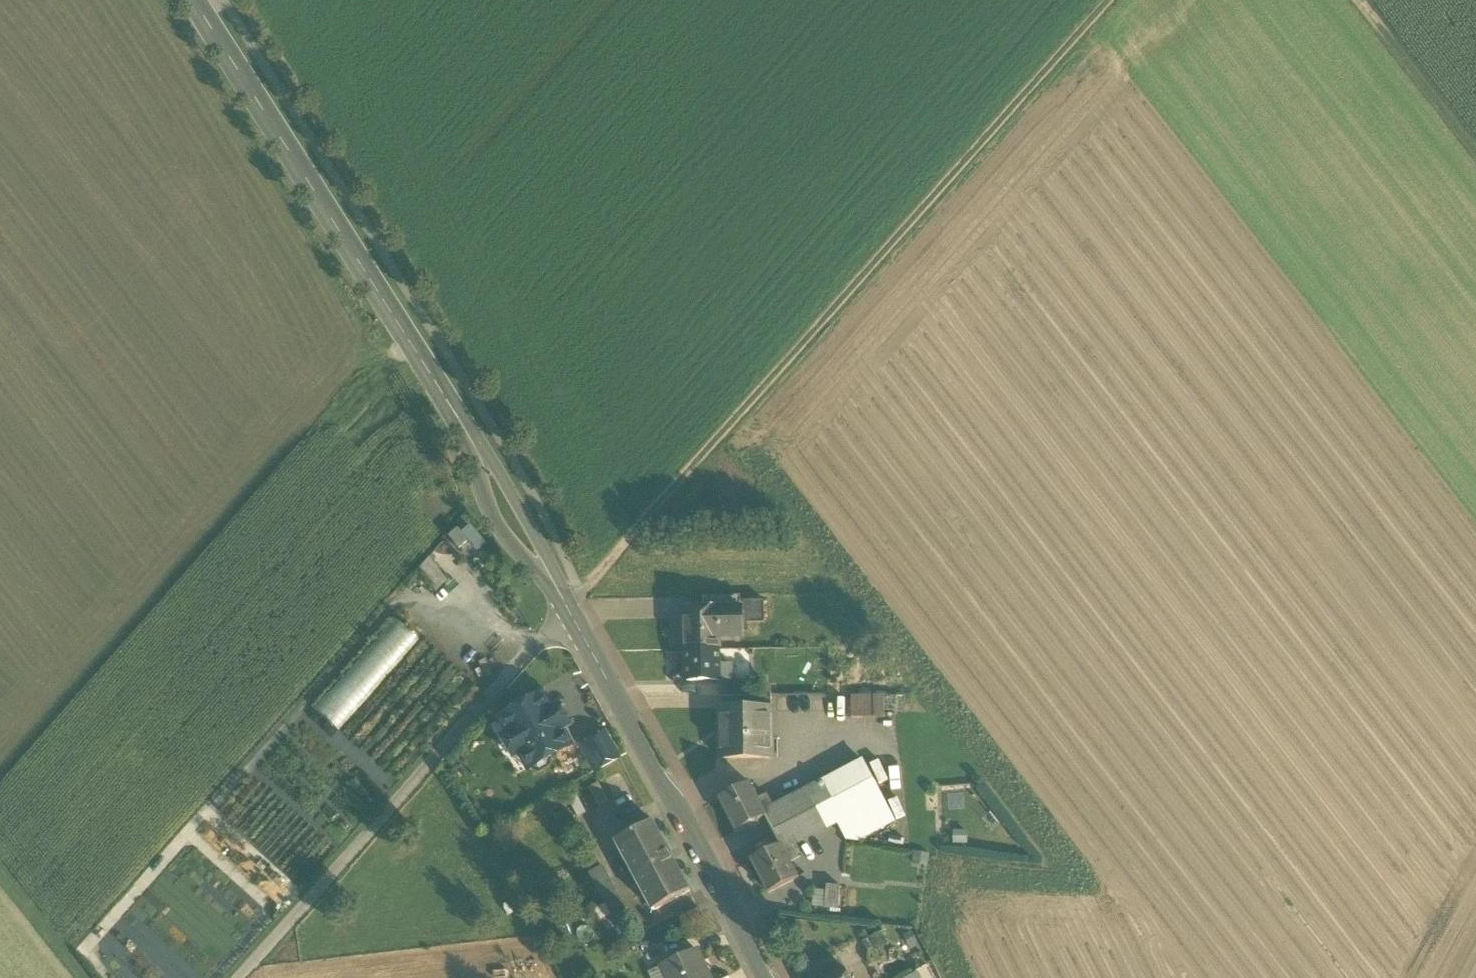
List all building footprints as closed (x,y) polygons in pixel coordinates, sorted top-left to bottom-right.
[(703,596),(703,608),(741,607),(740,601),(740,595),(703,596)] [(740,601),(741,607),(742,607),(742,622),(765,622),(764,600),(740,601)] [(743,636),(742,622),(742,607),(741,607),(703,608),(696,608),(696,617),(685,617),(686,649),(720,649),(720,637),(743,636)] [(696,617),(696,608),(684,608),(685,617),(696,617)] [(396,618),(315,708),(337,727),(418,638),(396,618)] [(721,664),(720,649),(686,649),(686,681),(720,680),(734,680),(733,664),(721,664)] [(744,684),(720,685),(720,696),(744,696),(744,684)] [(502,719),(529,768),(533,766),(539,768),(546,764),(548,757),(571,744),(563,729),(568,726),(558,707),(552,710),(544,695),(502,719)] [(745,710),(772,710),(772,696),(744,696),(745,710)] [(852,718),(885,718),(885,696),(852,696),(852,718)] [(721,760),(772,761),(772,710),(745,710),(721,710),(721,760)] [(581,746),(595,772),(620,758),(606,732),(581,746)] [(862,760),(807,789),(817,809),(828,803),(838,822),(841,830),(865,817),(872,832),(894,820),(862,760)] [(592,788),(602,805),(612,799),(602,782),(592,788)] [(766,795),(758,799),(750,783),(720,799),(721,800),(737,831),(765,817),(767,816),(764,811),(773,807),(766,795)] [(773,831),(817,809),(807,789),(773,807),(764,811),(767,816),(765,817),(773,831)] [(572,800),(581,816),(590,810),(581,795),(572,800)] [(828,803),(817,809),(827,828),(838,822),(828,803)] [(793,845),(827,828),(817,809),(773,831),(780,846),(781,845),(784,850),(793,845)] [(865,817),(841,830),(847,840),(859,841),(894,822),(894,820),(872,832),(865,817)] [(633,876),(652,911),(689,891),(670,855),(652,822),(614,842),(633,876)] [(953,830),(953,845),(968,844),(967,830),(953,830)] [(752,860),(769,893),(798,878),(790,862),(784,850),(781,845),(780,846),(752,860)] [(784,850),(790,862),(799,858),(793,845),(784,850)] [(914,851),(912,864),(927,866),(929,853),(914,851)] [(589,874),(612,916),(623,910),(601,867),(589,874)] [(825,908),(839,910),(841,886),(827,885),(827,891),(825,908)] [(811,907),(825,908),(827,891),(813,889),(811,907)] [(882,931),(862,941),(868,952),(887,942),(882,931)] [(697,950),(663,965),(663,967),(668,977),(709,977),(697,950)] [(663,967),(649,973),(651,977),(668,977),(663,967)] [(845,969),(826,977),(850,977),(845,969)]
